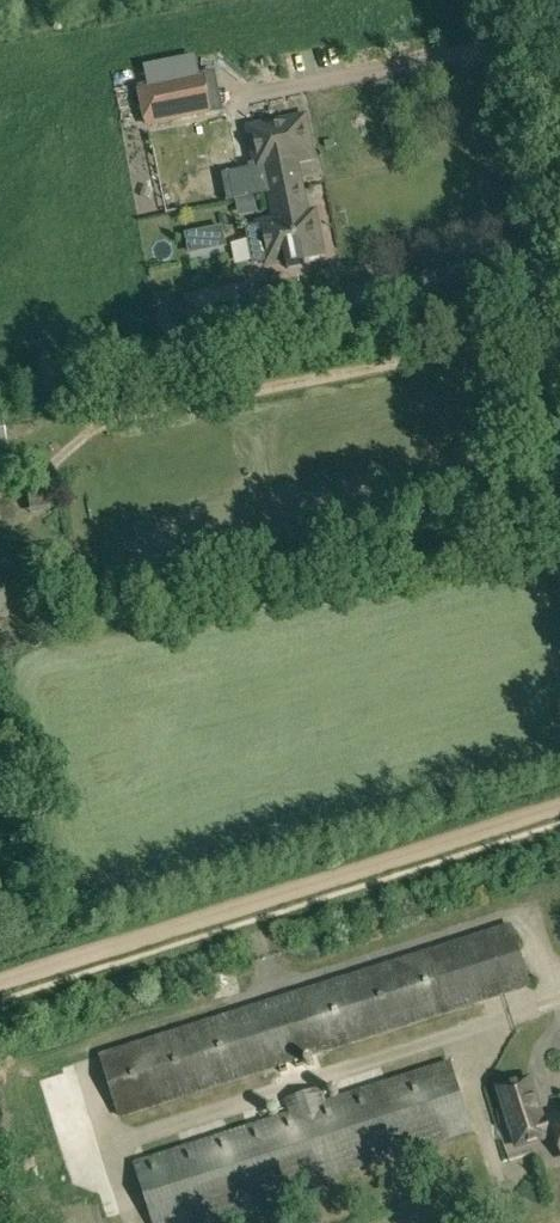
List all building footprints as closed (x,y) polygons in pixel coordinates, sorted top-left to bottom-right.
[(209,112),(202,76),(140,88),(147,125),(209,112)] [(253,149),(257,169),(286,163),(288,172),(298,170),(296,162),(312,159),(305,121),(301,118),(255,127),(259,147),(253,149)] [(316,225),(309,227),(298,170),(288,172),(286,163),(257,169),(258,170),(264,168),(275,221),(257,224),(258,227),(246,230),(253,266),(265,264),(266,265),(285,261),(286,267),(304,264),(303,258),(322,254),(316,225)] [(224,226),(185,234),(190,256),(228,248),(224,226)] [(193,335),(244,324),(237,288),(185,298),(193,335)] [(512,926),(102,1057),(121,1116),(531,985),(512,926)] [(133,1162),(153,1222),(190,1222),(474,1132),(451,1061),(326,1100),(322,1088),(285,1101),(288,1112),(180,1147),(176,1137),(143,1149),(146,1158),(133,1162)] [(552,1110),(559,1108),(559,1070),(542,1075),(552,1110)] [(543,1121),(530,1079),(500,1089),(518,1147),(557,1135),(559,1144),(559,1115),(543,1121)]
